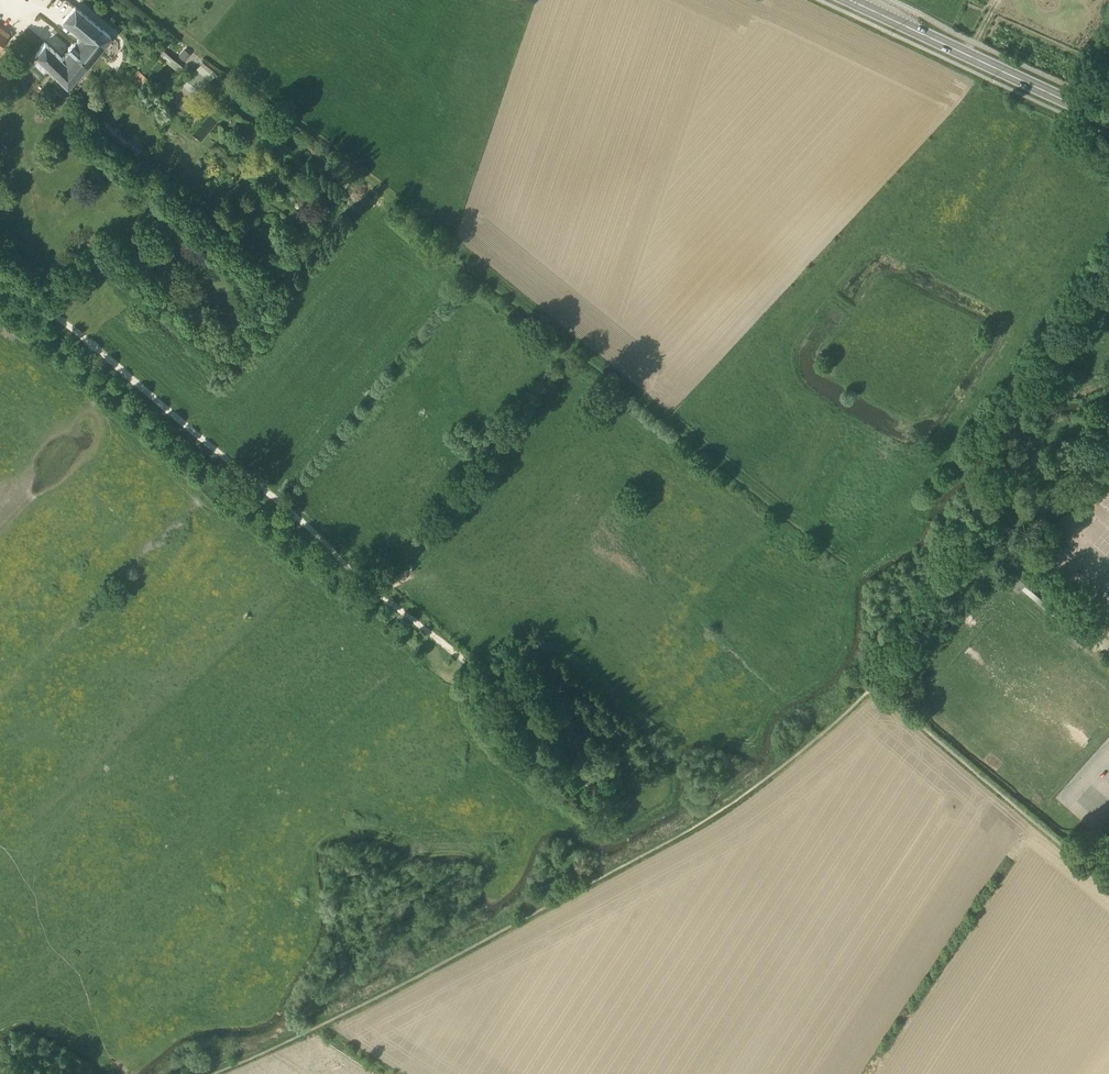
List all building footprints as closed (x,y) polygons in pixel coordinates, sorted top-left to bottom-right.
[(88,60),(110,35),(75,6),(63,19),(81,34),(73,43),(72,42),(70,45),(68,47),(69,48),(62,57),(44,41),(35,54),(67,84),(88,60)] [(198,67),(188,81),(200,91),(211,77),(198,67)] [(128,81),(140,90),(148,80),(137,71),(128,81)] [(10,148),(0,139),(0,159),(10,148)] [(1017,592),(1025,584),(1016,575),(1009,583),(1017,592)]
